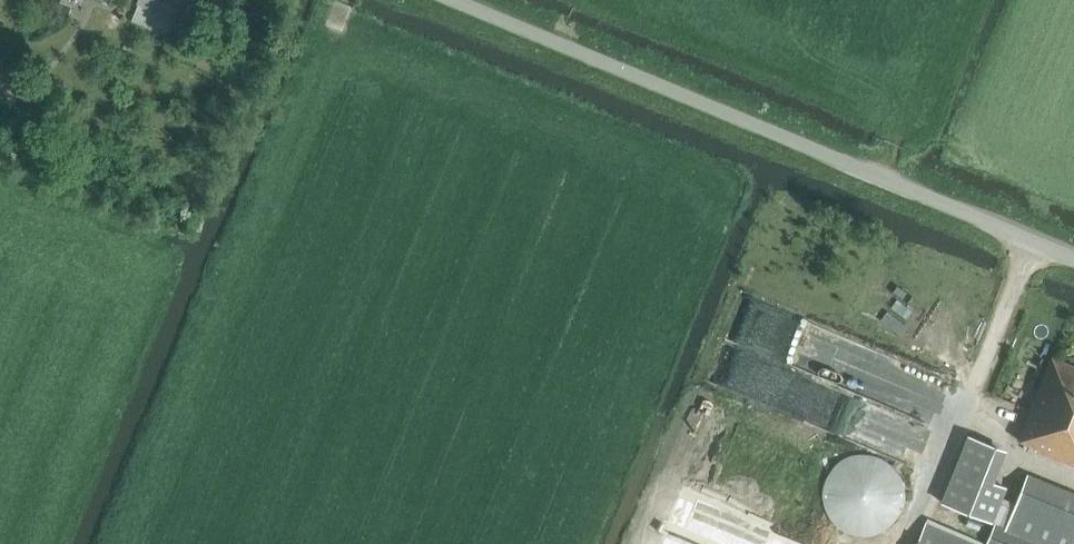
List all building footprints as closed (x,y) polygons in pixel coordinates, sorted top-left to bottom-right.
[(178,21),(186,0),(138,0),(136,4),(138,4),(130,21),(169,37),(176,20),(178,21)] [(11,87),(20,66),(0,57),(0,82),(11,87)] [(924,418),(941,374),(817,326),(793,386),(790,385),(781,409),(859,440),(867,421),(870,422),(876,408),(908,421),(903,436),(910,438),(908,443),(917,446),(928,419),(924,418)] [(1073,466),(1073,366),(1051,357),(1017,439),(1034,446),(1032,450),(1073,466)] [(941,502),(993,523),(993,522),(994,522),(984,543),(1073,543),(1073,542),(1073,494),(1027,475),(1015,503),(1002,498),(1006,488),(985,479),(998,447),(968,435),(941,502)] [(905,494),(904,485),(901,477),(898,470),(893,464),(889,460),(882,456),(875,453),(866,452),(856,453),(850,454),(841,458),(834,464),(829,470),(825,477),(823,486),(822,494),(823,501),(825,511),(829,516),(834,522),(838,526),(845,531),(853,534),(861,535),(869,535),(877,533),(886,529),(892,524),(897,518),(901,510),(904,502),(905,494)] [(926,521),(916,543),(981,543),(926,521)]
